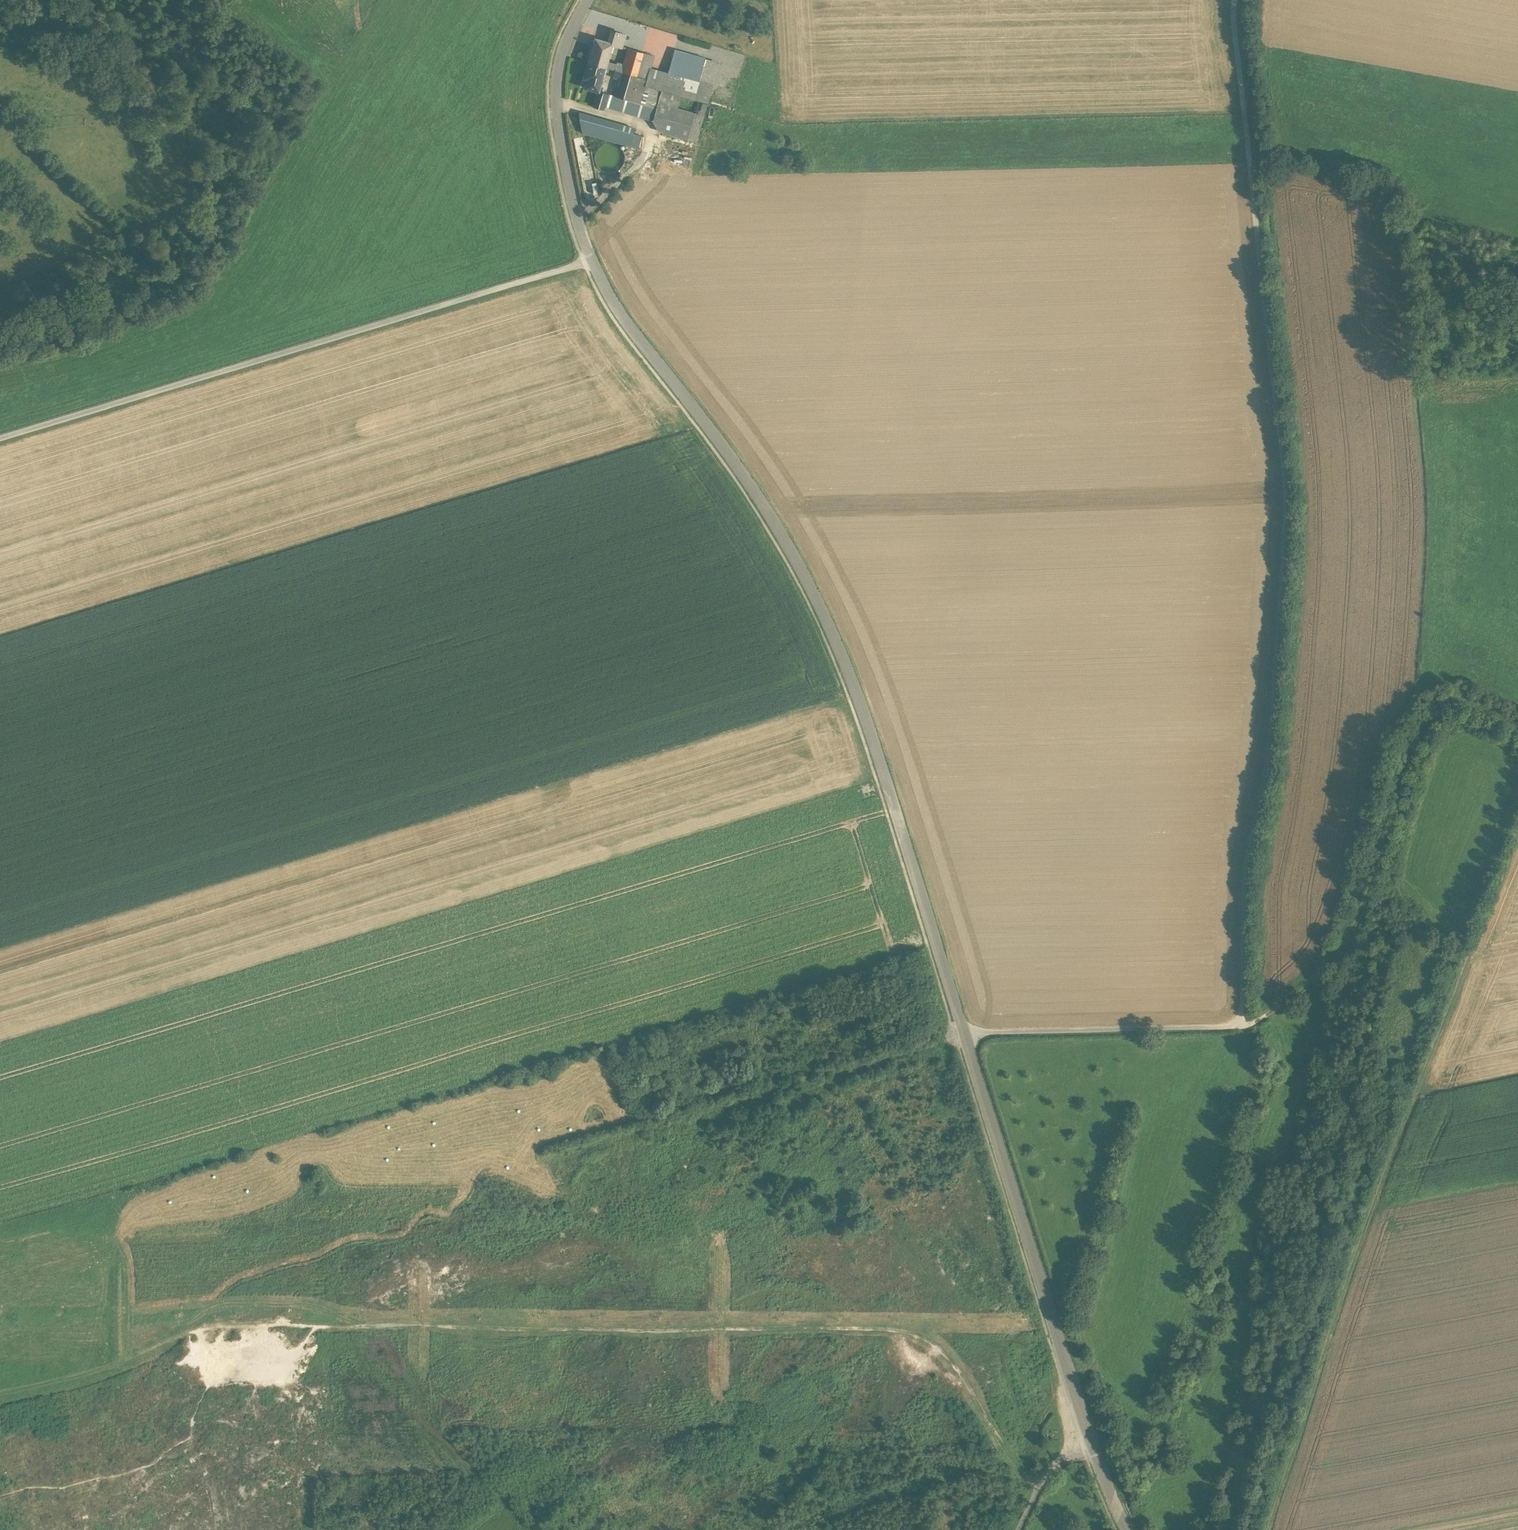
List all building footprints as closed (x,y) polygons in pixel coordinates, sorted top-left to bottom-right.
[(624,35),(612,32),(608,43),(612,44),(612,45),(621,47),(624,35)] [(608,43),(594,39),(592,48),(591,48),(589,55),(590,55),(588,63),(608,69),(609,66),(606,65),(611,47),(608,46),(609,44),(612,45),(612,44),(608,43)] [(643,53),(629,49),(624,66),(622,73),(637,77),(643,53)] [(705,59),(675,51),(668,74),(698,82),(705,59)] [(643,53),(637,77),(646,80),(649,69),(653,56),(643,53)] [(608,69),(588,63),(585,71),(583,78),(587,79),(584,88),(597,92),(598,92),(598,91),(601,83),(600,83),(604,71),(607,72),(608,69)] [(624,66),(616,64),(614,71),(622,73),(624,66)] [(668,74),(649,69),(646,80),(645,86),(661,91),(693,100),(698,82),(668,74)] [(622,73),(614,71),(613,77),(620,79),(616,96),(612,109),(652,121),(661,91),(645,86),(646,80),(637,77),(622,73)] [(712,86),(698,82),(693,100),(707,104),(712,86)] [(607,94),(598,91),(598,92),(597,92),(593,107),(603,110),(603,107),(607,94)] [(693,100),(661,91),(652,121),(659,131),(696,143),(707,104),(693,100)] [(616,96),(607,94),(603,107),(612,109),(616,96)] [(635,128),(579,112),(579,116),(582,133),(630,147),(633,134),(635,128)] [(641,136),(633,134),(630,147),(638,149),(641,136)] [(610,144),(606,145),(604,146),(601,148),(599,151),(597,154),(597,159),(598,164),(600,167),(604,170),(607,171),(611,172),(615,171),(618,170),(622,167),(623,163),(624,160),(624,157),(623,152),(620,148),(617,146),(613,144),(610,144)]
